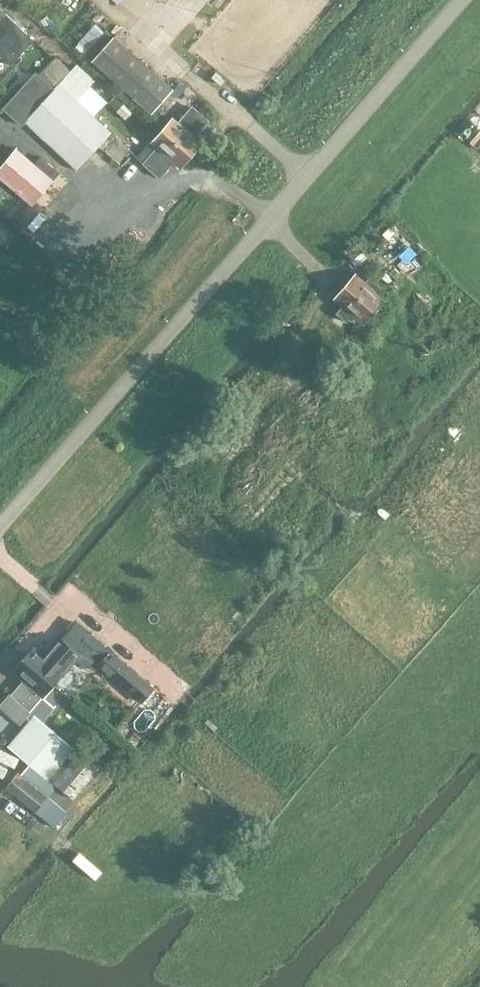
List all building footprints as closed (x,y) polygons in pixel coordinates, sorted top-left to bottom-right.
[(25,32),(0,8),(0,58),(25,32)] [(173,89),(113,36),(91,60),(152,113),(173,89)] [(131,152),(58,84),(70,70),(55,57),(10,107),(18,114),(13,120),(37,142),(42,136),(78,169),(98,146),(120,165),(131,152)] [(191,134),(196,128),(199,130),(207,121),(192,107),(178,123),(171,117),(161,129),(192,156),(202,143),(191,134)] [(192,156),(161,129),(150,142),(157,148),(152,153),(149,151),(142,159),(145,161),(143,163),(159,177),(167,167),(164,165),(169,159),(181,168),(192,156)] [(56,170),(40,156),(34,164),(16,149),(0,168),(0,177),(32,204),(52,180),(49,177),(56,170)] [(16,232),(4,220),(0,224),(0,238),(5,243),(16,232)] [(379,294),(383,290),(369,277),(365,281),(356,273),(345,285),(374,312),(385,300),(379,294)] [(345,286),(333,298),(363,325),(374,312),(345,286)] [(426,350),(434,340),(425,333),(418,342),(426,350)] [(53,685),(79,655),(58,637),(43,655),(33,647),(23,659),(53,685)] [(153,688),(110,652),(98,666),(141,702),(153,688)] [(53,685),(23,659),(12,671),(23,680),(11,694),(29,711),(42,696),(43,698),(53,685)] [(11,694),(10,693),(0,704),(0,707),(20,724),(31,713),(29,711),(11,694)] [(149,734),(159,723),(149,715),(136,731),(146,739),(150,735),(149,734)] [(99,768),(79,752),(36,716),(8,746),(29,764),(20,774),(63,809),(72,798),(73,799),(99,768)] [(66,812),(63,809),(20,774),(18,772),(5,787),(54,827),(66,812)]
